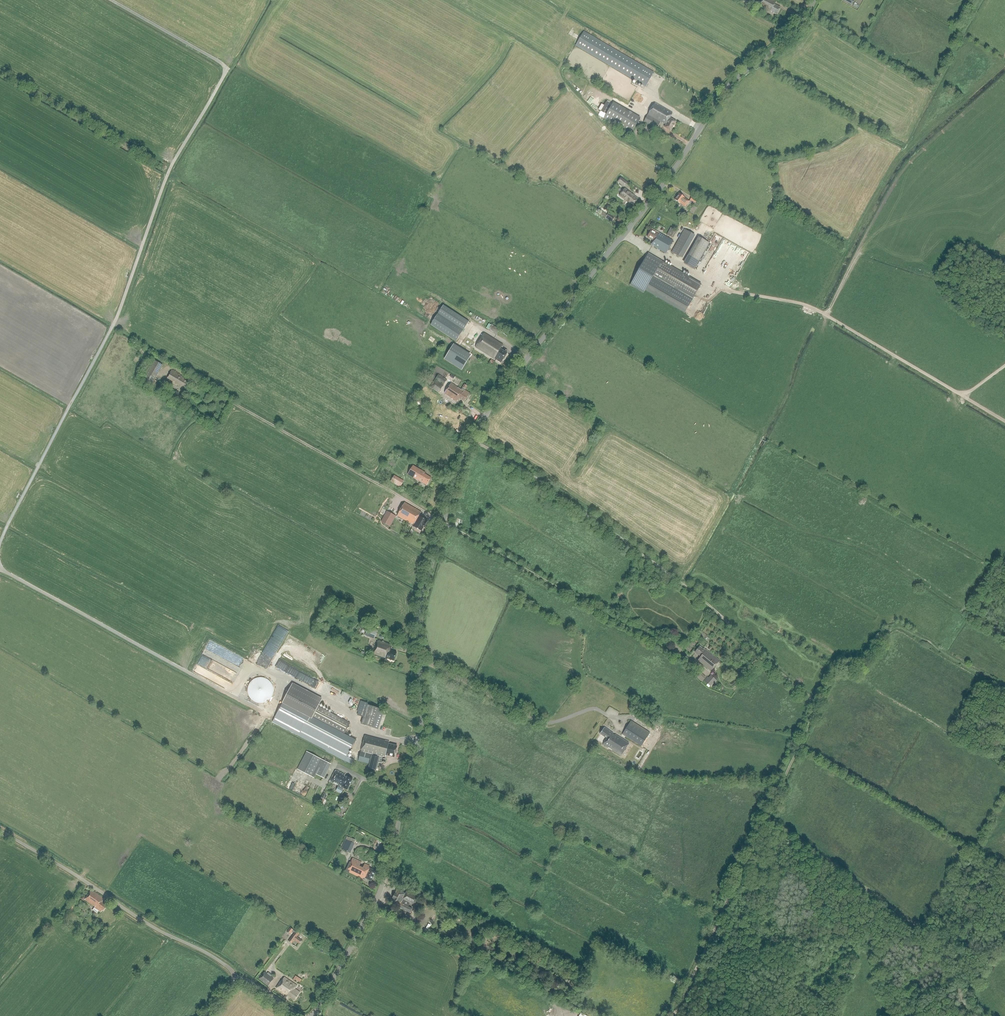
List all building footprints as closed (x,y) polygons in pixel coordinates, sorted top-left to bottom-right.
[(780,7),(775,5),(776,1),(774,0),(762,0),(759,7),(770,12),(771,12),(776,15),(780,7)] [(645,86),(653,73),(584,32),(576,45),(645,86)] [(640,118),(613,102),(603,118),(631,134),(640,118)] [(671,131),(676,122),(670,118),(672,113),(654,103),(644,122),(656,129),(660,122),(662,123),(666,125),(664,127),(671,131)] [(628,182),(621,177),(618,182),(624,187),(628,182)] [(633,205),(638,199),(625,188),(619,195),(628,202),(629,202),(633,205)] [(685,207),(689,201),(684,198),(684,197),(683,196),(682,196),(679,194),(677,197),(676,197),(675,198),(675,199),(675,200),(680,204),(680,203),(685,207)] [(602,211),(600,214),(609,220),(612,217),(607,214),(607,215),(602,211)] [(671,228),(668,234),(673,237),(676,231),(671,228)] [(666,253),(673,241),(658,233),(652,229),(647,237),(653,240),(651,245),(666,253)] [(682,258),(695,235),(685,230),(672,252),(682,258)] [(708,243),(700,238),(686,263),(694,267),(708,243)] [(685,312),(701,285),(648,254),(630,285),(643,293),(645,289),(685,312)] [(469,322),(443,305),(430,324),(456,341),(469,322)] [(497,335),(500,330),(492,325),(489,329),(497,335)] [(501,362),(507,353),(500,349),(503,345),(484,333),(476,347),(501,362)] [(444,359),(445,359),(461,370),(461,369),(465,364),(471,355),(470,355),(454,344),(444,359)] [(164,366),(153,359),(141,379),(152,385),(164,366)] [(187,382),(180,378),(181,376),(171,371),(166,379),(183,389),(187,382)] [(447,379),(439,374),(436,379),(444,384),(447,379)] [(444,385),(435,379),(430,387),(438,392),(444,385)] [(464,401),(469,393),(465,390),(467,386),(464,384),(461,389),(451,383),(445,393),(445,394),(457,401),(459,398),(464,401)] [(177,399),(183,402),(185,397),(180,394),(177,399)] [(427,485),(431,478),(424,474),(425,473),(413,466),(408,475),(420,482),(420,481),(427,485)] [(404,481),(394,475),(390,482),(400,487),(404,481)] [(421,531),(427,520),(419,516),(421,512),(404,503),(397,515),(414,524),(413,526),(421,531)] [(386,511),(381,522),(390,526),(395,518),(394,516),(386,511)] [(280,624),(274,634),(284,640),(290,630),(280,624)] [(376,632),(367,629),(365,636),(374,638),(376,632)] [(378,640),(373,653),(373,654),(385,658),(394,660),(396,652),(390,650),(392,644),(378,640)] [(711,671),(719,660),(706,650),(704,648),(703,649),(700,646),(695,652),(700,657),(698,660),(711,671)] [(276,667),(305,680),(309,673),(280,659),(276,667)] [(702,672),(699,676),(704,681),(708,677),(702,672)] [(711,687),(717,681),(711,675),(709,678),(708,677),(704,681),(711,687)] [(249,683),(248,685),(248,686),(247,687),(247,689),(247,690),(247,691),(247,693),(247,694),(248,696),(248,697),(249,698),(250,699),(251,700),(252,701),(253,702),(255,702),(256,703),(257,703),(259,704),(260,704),(261,704),(263,703),(264,703),(265,702),(267,702),(268,701),(269,700),(270,699),(271,698),(271,697),(272,695),(272,694),(273,693),(273,691),(273,690),(273,688),(272,687),(272,686),(271,684),(271,683),(270,682),(269,681),(268,680),(266,679),(265,679),(264,678),(263,678),(261,678),(260,678),(258,678),(257,678),(256,678),(254,679),(253,680),(252,680),(251,681),(250,682),(249,683)] [(321,699),(293,684),(273,722),(298,735),(327,750),(326,751),(352,764),(354,760),(347,756),(356,740),(349,736),(350,733),(346,731),(350,723),(318,706),(321,699)] [(378,729),(383,714),(384,710),(379,708),(368,704),(361,724),(373,727),(378,729)] [(641,746),(650,733),(631,721),(624,731),(622,734),(626,736),(641,746)] [(600,734),(607,738),(603,745),(608,748),(608,747),(612,750),(621,756),(629,743),(615,734),(614,735),(612,734),(613,733),(610,731),(604,727),(600,734)] [(368,764),(371,754),(383,757),(383,756),(385,756),(385,755),(394,757),(397,746),(388,744),(389,741),(365,735),(358,761),(368,764)] [(331,764),(320,758),(307,752),(298,770),(315,778),(317,775),(324,778),(331,764)] [(330,781),(338,786),(336,791),(341,793),(343,788),(344,788),(347,790),(352,779),(347,776),(346,778),(343,777),(344,775),(335,770),(330,781)] [(355,843),(346,839),(342,849),(350,853),(355,843)] [(371,881),(376,871),(369,868),(369,866),(353,858),(347,871),(362,879),(363,877),(371,881)] [(94,908),(101,912),(102,911),(103,911),(107,906),(102,902),(104,899),(91,890),(84,900),(95,907),(94,908)] [(414,907),(420,897),(407,890),(405,894),(397,890),(392,898),(393,898),(392,902),(405,908),(404,909),(410,912),(412,908),(408,907),(409,905),(414,907)] [(428,908),(432,902),(424,898),(420,904),(428,908)] [(301,940),(293,934),(289,941),(291,943),(294,939),(299,943),(301,940)] [(259,979),(268,986),(273,979),(265,971),(259,979)] [(295,1000),(300,992),(295,989),(297,986),(284,977),(276,988),(286,995),(285,997),(287,999),(289,996),(295,1000)]
